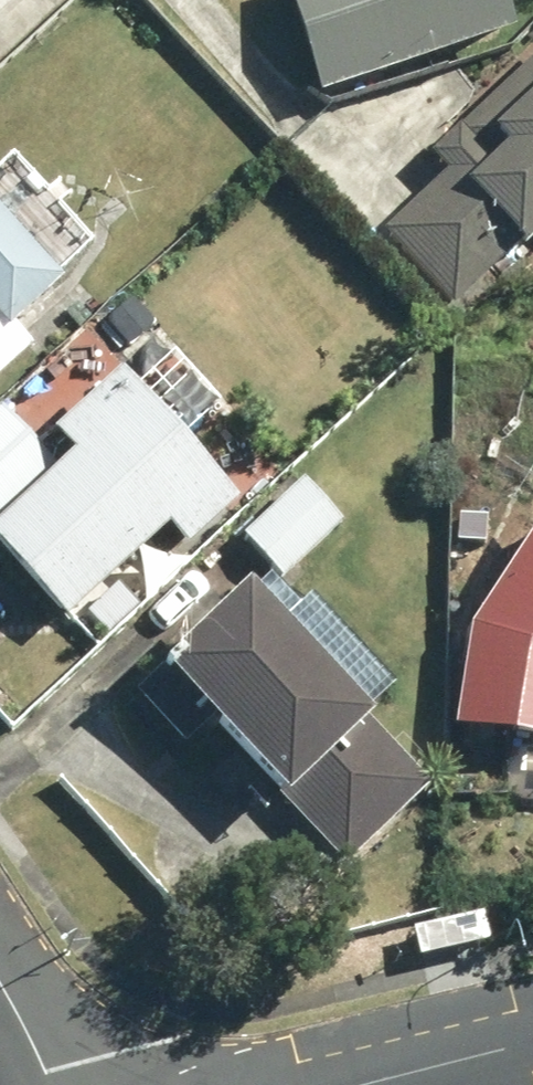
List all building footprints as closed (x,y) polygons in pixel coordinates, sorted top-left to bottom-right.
[(324,85),(521,26),(513,0),(298,0),(324,85)] [(450,321),(532,243),(532,60),(419,166),(435,183),(374,239),(450,321)] [(0,208),(0,374),(43,334),(26,316),(66,279),(0,208)] [(246,499),(122,367),(53,432),(15,392),(0,406),(0,547),(70,622),(174,524),(196,546),(246,499)] [(295,485),(233,544),(276,589),(338,529),(295,485)] [(463,718),(532,729),(532,526),(481,604),(463,718)] [(436,775),(249,582),(136,690),(183,739),(198,724),(277,806),(289,794),(351,857),(436,775)]
